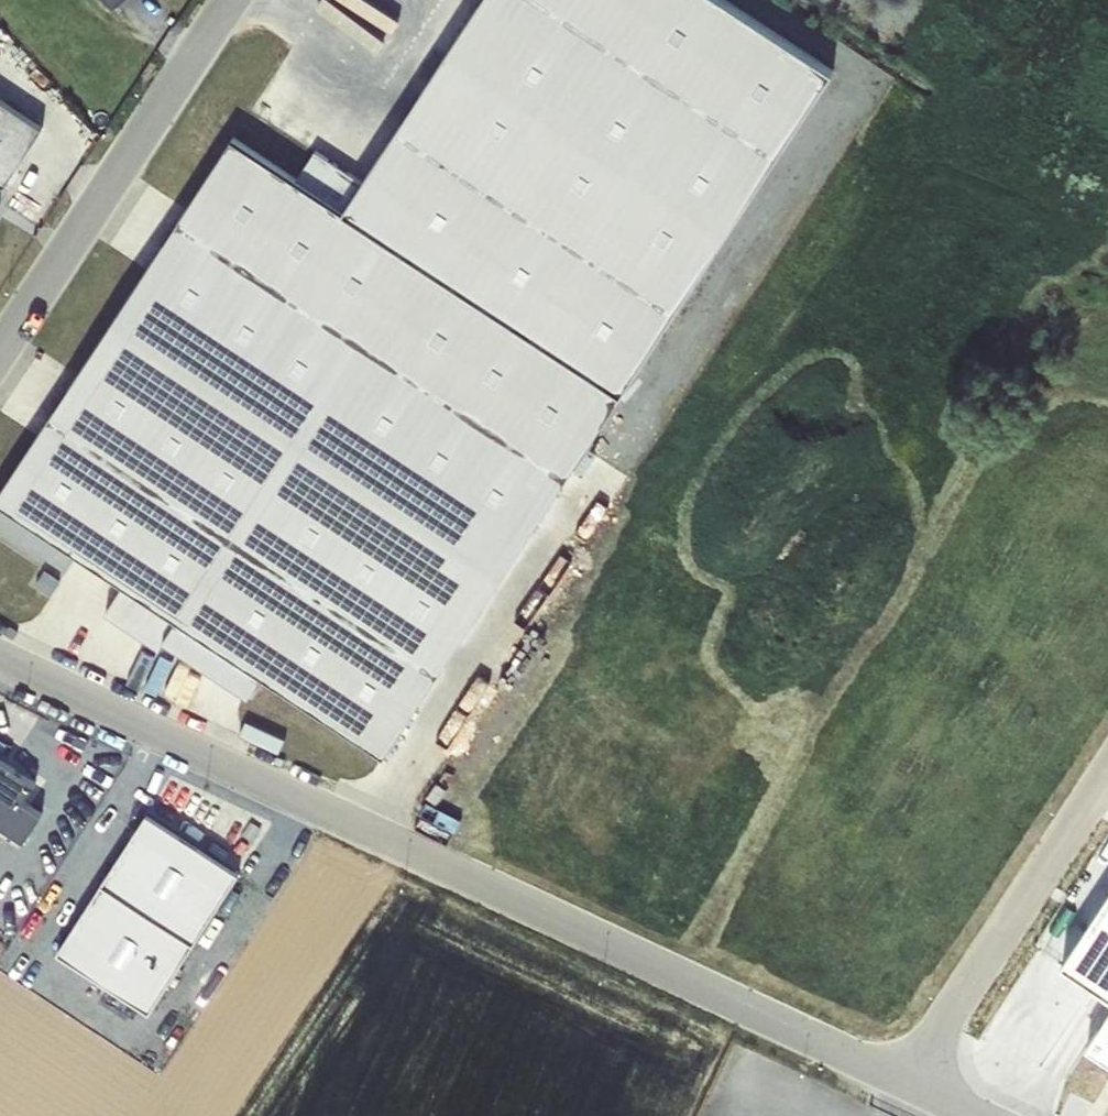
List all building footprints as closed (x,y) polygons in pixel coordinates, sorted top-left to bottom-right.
[(727,0),(482,0),(348,210),(236,142),(0,494),(0,499),(127,582),(103,610),(158,646),(168,629),(250,695),(267,675),(381,757),(833,66),(727,0)] [(46,119),(0,90),(0,181),(5,184),(46,119)] [(27,841),(46,809),(22,795),(35,773),(0,753),(0,826),(27,841)] [(140,806),(55,953),(157,1012),(242,865),(140,806)]
